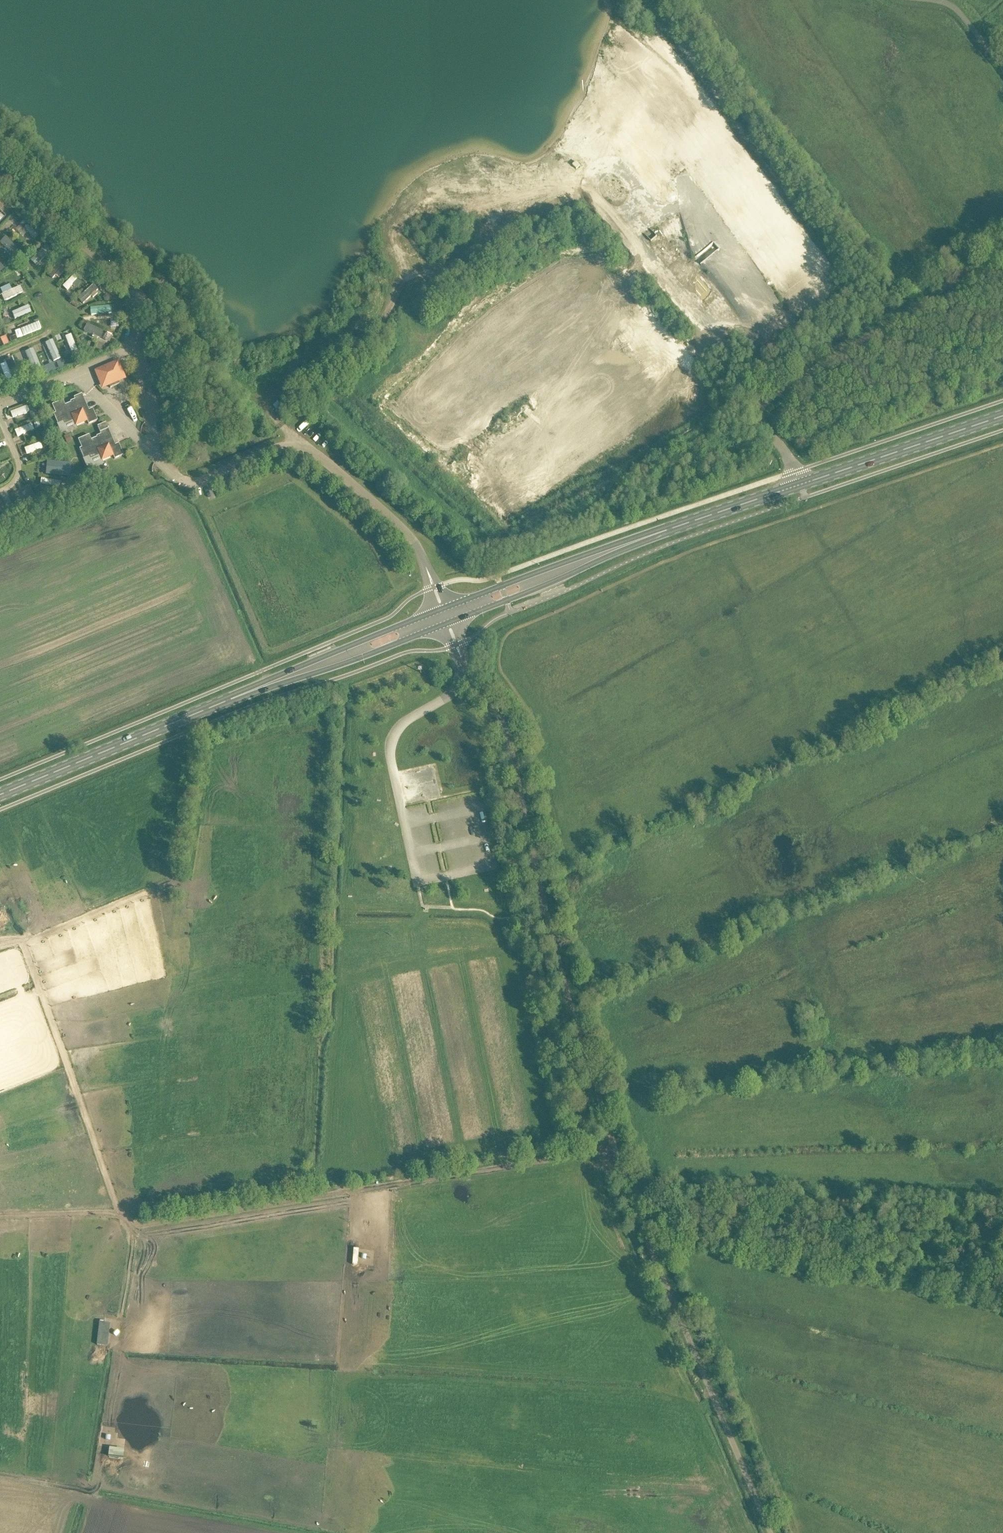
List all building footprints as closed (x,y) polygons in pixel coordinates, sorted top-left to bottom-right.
[(53,239),(49,243),(53,248),(58,244),(53,239)] [(16,257),(22,251),(10,240),(4,247),(16,257)] [(713,242),(703,251),(707,256),(717,247),(713,242)] [(36,264),(46,254),(41,249),(31,259),(36,264)] [(21,252),(17,258),(20,261),(25,256),(21,252)] [(68,253),(63,258),(67,262),(72,256),(68,253)] [(57,276),(66,263),(60,259),(51,272),(57,276)] [(77,272),(62,286),(68,291),(82,277),(77,272)] [(21,286),(9,291),(7,287),(1,290),(6,301),(24,292),(21,286)] [(82,305),(96,291),(91,286),(77,300),(82,305)] [(711,290),(700,296),(704,304),(715,299),(711,290)] [(15,319),(32,312),(29,305),(12,312),(15,319)] [(90,315),(112,314),(111,306),(90,307),(90,315)] [(16,331),(19,337),(38,330),(36,324),(16,331)] [(83,331),(100,339),(103,332),(86,324),(83,331)] [(70,352),(77,350),(73,334),(66,335),(70,352)] [(106,334),(103,340),(109,343),(112,336),(106,334)] [(46,342),(53,362),(61,359),(54,339),(46,342)] [(34,349),(28,352),(34,367),(40,364),(34,349)] [(5,380),(18,377),(13,359),(0,363),(5,380)] [(62,361),(56,363),(59,369),(65,367),(62,361)] [(119,385),(117,380),(122,378),(116,365),(98,373),(103,386),(108,384),(110,389),(119,385)] [(78,406),(75,401),(70,403),(70,404),(65,406),(63,401),(52,406),(55,414),(53,415),(57,425),(63,422),(64,425),(73,422),(75,428),(87,423),(88,426),(98,422),(92,409),(86,412),(83,404),(78,406)] [(17,437),(35,430),(32,423),(14,430),(17,437)] [(104,441),(101,435),(96,437),(96,438),(91,440),(89,436),(78,440),(81,448),(79,449),(83,459),(89,457),(90,459),(99,456),(101,462),(113,458),(114,460),(124,456),(119,444),(113,446),(110,439),(104,441)] [(27,454),(43,448),(40,442),(24,448),(27,454)] [(48,475),(62,475),(62,463),(48,462),(48,475)] [(21,490),(28,503),(36,498),(29,486),(21,490)]
